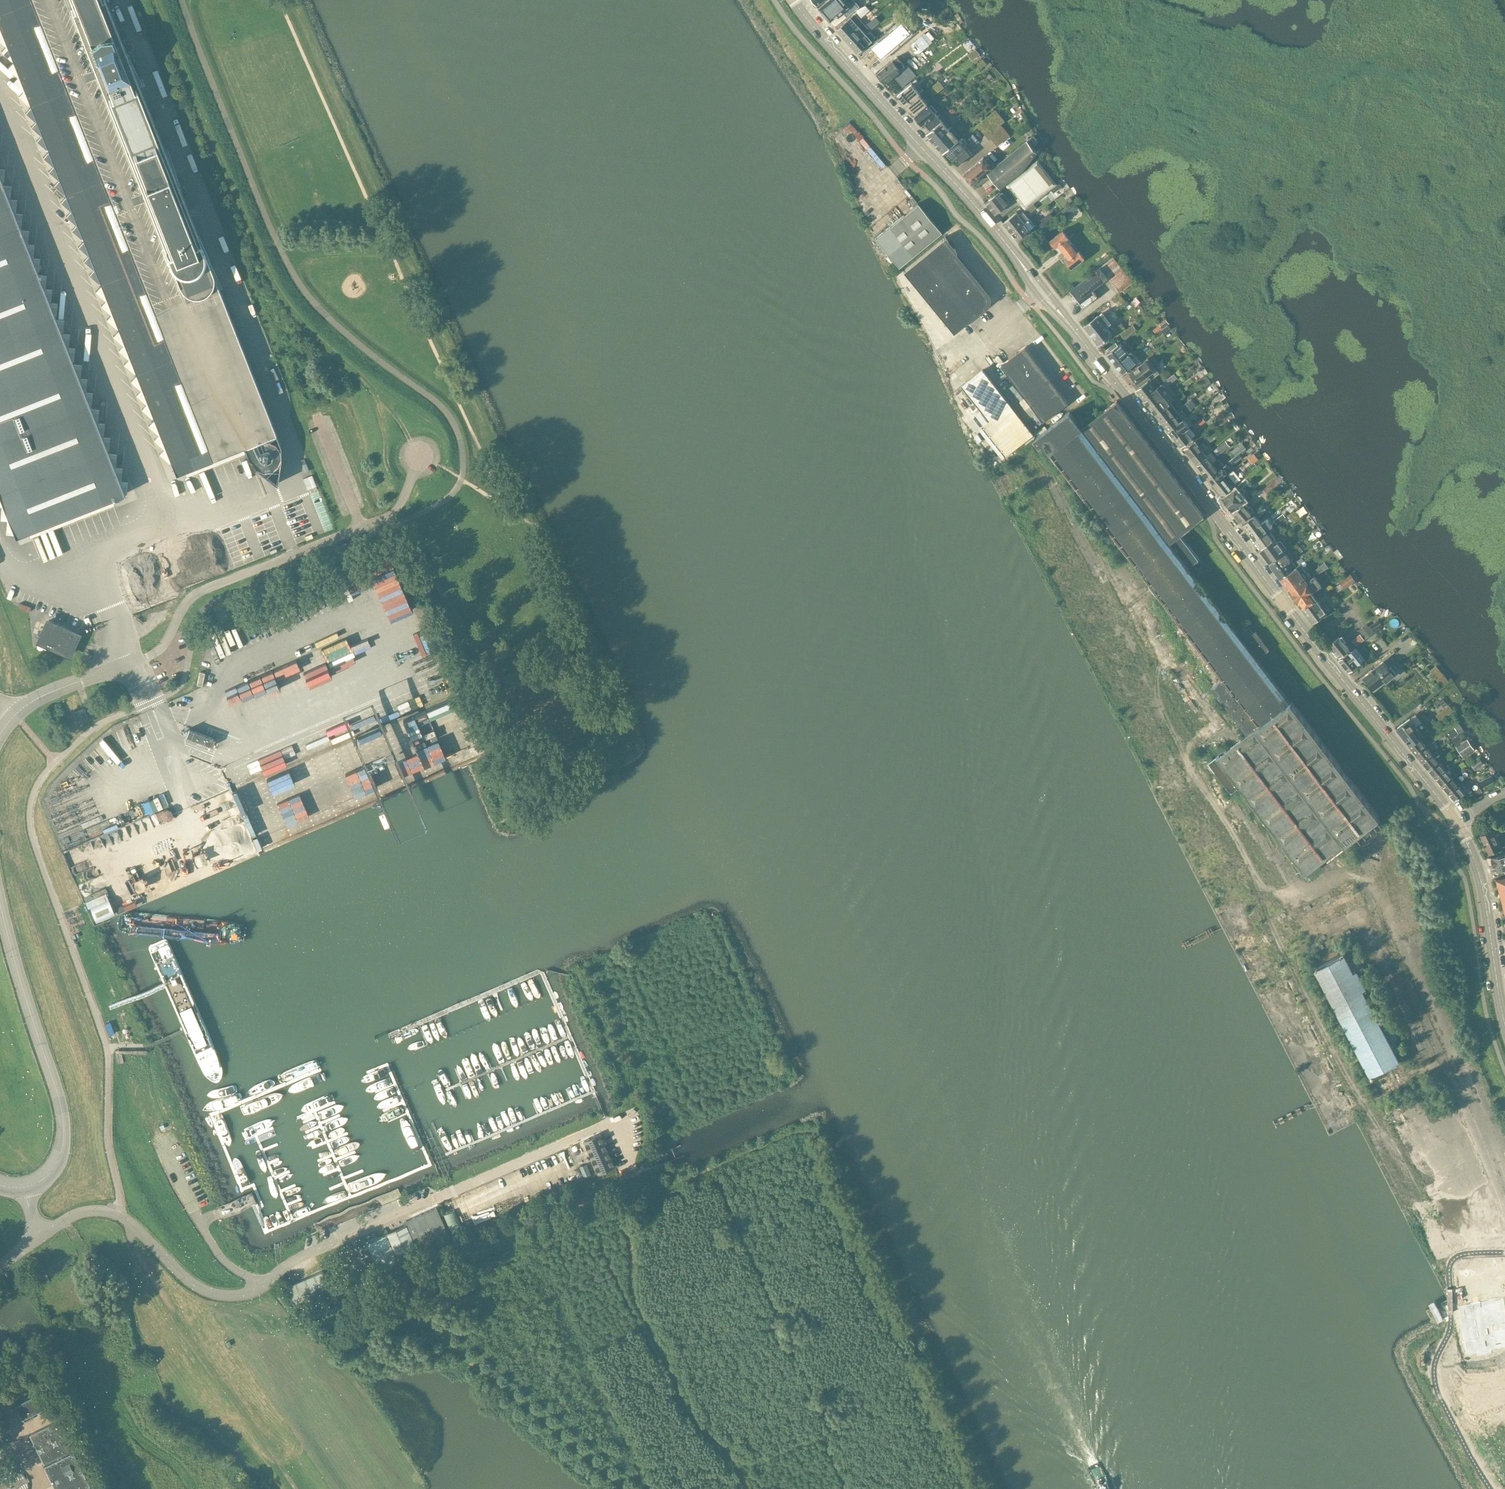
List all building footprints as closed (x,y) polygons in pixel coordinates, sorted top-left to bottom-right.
[(106,0),(0,0),(0,25),(176,473),(244,446),(248,458),(256,466),(277,483),(281,456),(281,445),(106,0)] [(819,8),(830,21),(842,11),(847,16),(859,6),(854,0),(828,0),(819,8)] [(861,17),(870,10),(866,5),(855,10),(861,17)] [(852,15),(837,29),(844,38),(852,46),(867,32),(859,23),(852,15)] [(867,24),(872,29),(880,22),(876,16),(867,24)] [(905,19),(872,48),(881,58),(914,29),(905,19)] [(867,32),(852,46),(860,55),(878,39),(876,36),(873,39),(867,32)] [(897,56),(876,74),(884,84),(893,77),(892,76),(905,66),(897,56)] [(901,70),(894,76),(903,87),(915,76),(906,66),(901,70)] [(934,73),(938,78),(942,74),(939,69),(934,73)] [(939,81),(928,90),(933,96),(944,87),(939,81)] [(912,83),(897,96),(905,106),(921,92),(920,93),(912,83)] [(926,97),(921,92),(905,106),(913,115),(928,103),(924,98),(926,97)] [(942,107),(949,102),(945,97),(938,102),(942,107)] [(914,117),(922,125),(924,123),(936,113),(935,113),(937,111),(931,104),(929,106),(928,105),(914,117)] [(987,116),(977,124),(984,133),(986,131),(988,134),(1000,124),(996,118),(1000,115),(996,109),(987,116)] [(930,130),(926,134),(943,153),(961,137),(952,126),(951,126),(940,113),(937,115),(936,113),(924,123),(930,130)] [(989,136),(991,138),(997,146),(1010,135),(1003,126),(1002,126),(989,136)] [(961,137),(943,153),(951,163),(954,160),(958,165),(972,153),(965,145),(967,143),(967,141),(963,137),(961,137)] [(1027,140),(987,172),(1000,189),(1025,168),(1037,152),(1027,140)] [(964,173),(963,174),(972,185),(993,167),(984,156),(964,173)] [(1037,160),(1005,186),(1025,210),(1029,207),(1057,184),(1037,160)] [(0,176),(0,495),(16,536),(125,493),(0,176)] [(1051,189),(1054,193),(1062,187),(1059,183),(1051,189)] [(986,202),(995,214),(1009,202),(999,191),(986,202)] [(912,197),(908,201),(911,205),(916,202),(912,197)] [(898,266),(940,232),(941,232),(917,203),(875,238),(898,266)] [(1024,211),(1027,216),(1032,211),(1029,207),(1024,211)] [(1066,218),(1069,215),(1070,211),(1067,208),(1061,212),(1066,218)] [(1003,223),(1011,233),(1029,218),(1027,216),(1022,219),(1016,212),(1003,223)] [(1029,218),(1011,233),(1017,240),(1034,225),(1029,218)] [(1036,223),(1039,227),(1045,223),(1042,219),(1036,223)] [(1052,249),(1058,256),(1072,245),(1067,239),(1069,237),(1063,230),(1049,240),(1054,247),(1052,249)] [(952,249),(946,241),(947,240),(944,237),(902,271),(952,333),(968,320),(967,318),(974,313),(975,314),(984,307),(983,306),(984,305),(985,304),(986,303),(986,301),(986,299),(986,298),(986,296),(986,295),(985,293),(978,285),(976,287),(970,280),(972,278),(965,270),(963,272),(957,264),(960,263),(953,255),(954,254),(955,253),(955,252),(955,251),(955,250),(955,249),(953,248),(952,249)] [(1079,250),(1078,250),(1077,251),(1072,245),(1058,256),(1063,263),(1066,261),(1071,268),(1085,257),(1079,250)] [(1069,291),(1083,307),(1097,296),(1093,290),(1108,278),(1119,293),(1133,282),(1113,256),(1069,291)] [(1120,293),(1116,296),(1121,303),(1125,300),(1120,293)] [(1098,315),(1097,315),(1084,326),(1099,344),(1111,333),(1114,337),(1125,328),(1121,322),(1115,327),(1116,328),(1115,329),(1111,323),(1109,324),(1100,313),(1098,315)] [(1125,340),(1137,330),(1132,324),(1121,334),(1125,340)] [(1153,329),(1156,333),(1163,328),(1159,324),(1153,329)] [(1106,354),(1113,362),(1117,358),(1120,361),(1124,358),(1126,360),(1128,358),(1133,354),(1131,351),(1129,352),(1121,342),(1106,354)] [(1000,365),(1043,421),(1068,402),(1025,346),(1000,365)] [(1143,361),(1154,352),(1150,348),(1139,357),(1143,361)] [(1132,356),(1134,354),(1133,354),(1128,358),(1126,360),(1124,358),(1120,361),(1117,358),(1113,362),(1122,374),(1133,365),(1135,366),(1138,363),(1132,356)] [(1156,368),(1148,358),(1129,373),(1138,383),(1156,368)] [(982,370),(963,385),(990,419),(983,425),(1006,453),(1032,433),(982,370)] [(1166,379),(1169,383),(1174,379),(1171,375),(1166,379)] [(1148,381),(1136,390),(1142,398),(1155,389),(1154,388),(1156,387),(1151,380),(1148,381)] [(1155,389),(1142,398),(1148,406),(1161,397),(1160,396),(1164,394),(1158,387),(1155,389)] [(1176,397),(1183,392),(1179,387),(1173,392),(1177,397),(1176,397)] [(1183,392),(1176,397),(1180,401),(1186,396),(1183,392)] [(1161,397),(1148,406),(1155,414),(1167,405),(1161,397)] [(1239,786),(1250,801),(1240,809),(1250,822),(1261,815),(1308,876),(1321,866),(1318,863),(1379,815),(1350,776),(1354,773),(1344,761),(1340,764),(1291,699),(1289,700),(1257,658),(1269,649),(1255,631),(1253,632),(1249,626),(1239,634),(1187,566),(1199,558),(1180,534),(1204,515),(1116,401),(1082,427),(1070,411),(1037,436),(1177,620),(1165,629),(1170,635),(1172,634),(1247,733),(1207,763),(1230,793),(1239,786)] [(1167,405),(1155,414),(1161,422),(1176,410),(1170,403),(1167,405)] [(1191,406),(1184,411),(1187,415),(1194,410),(1191,406)] [(1203,409),(1196,414),(1199,418),(1206,413),(1203,409)] [(1176,410),(1161,422),(1168,430),(1180,421),(1179,420),(1182,418),(1176,410)] [(1193,425),(1196,429),(1202,424),(1199,420),(1193,425)] [(1180,421),(1168,430),(1174,438),(1190,426),(1188,424),(1184,427),(1180,421)] [(1190,426),(1174,438),(1180,447),(1193,437),(1192,437),(1191,436),(1193,434),(1188,429),(1187,430),(1186,429),(1190,426)] [(1204,438),(1208,443),(1215,438),(1211,433),(1204,438)] [(1184,448),(1191,457),(1201,449),(1202,451),(1207,447),(1203,442),(1198,446),(1194,440),(1184,448)] [(1216,448),(1213,450),(1213,451),(1217,456),(1220,453),(1221,453),(1230,446),(1225,440),(1216,448)] [(1231,452),(1235,457),(1239,453),(1243,450),(1241,447),(1244,445),(1242,443),(1231,452)] [(1201,449),(1191,457),(1196,464),(1210,453),(1208,451),(1205,454),(1202,451),(1201,449)] [(1210,453),(1196,464),(1202,471),(1212,463),(1215,461),(1217,459),(1211,452),(1210,454),(1210,453)] [(1235,457),(1229,461),(1232,464),(1241,456),(1239,453),(1235,457)] [(1258,458),(1254,453),(1248,458),(1252,463),(1258,458)] [(1212,463),(1202,471),(1207,478),(1217,470),(1212,463)] [(1217,470),(1208,478),(1213,485),(1223,478),(1223,477),(1232,470),(1226,463),(1217,470)] [(1223,478),(1213,485),(1222,496),(1232,488),(1231,487),(1232,486),(1234,489),(1237,487),(1235,484),(1235,483),(1228,474),(1223,478)] [(1234,489),(1222,499),(1232,511),(1244,500),(1237,491),(1249,482),(1245,477),(1237,483),(1239,485),(1237,487),(1234,489)] [(1262,489),(1234,513),(1241,522),(1257,508),(1253,504),(1265,494),(1262,489)] [(1242,523),(1249,533),(1265,521),(1265,520),(1261,523),(1257,518),(1266,510),(1266,509),(1270,506),(1267,503),(1263,506),(1242,523)] [(1300,518),(1294,510),(1287,515),(1294,523),(1300,518)] [(1283,513),(1274,520),(1277,523),(1285,517),(1283,513)] [(1265,521),(1249,533),(1254,540),(1266,531),(1263,526),(1266,523),(1265,521)] [(1254,540),(1261,549),(1275,538),(1271,531),(1268,533),(1266,531),(1254,540)] [(1260,550),(1269,562),(1287,549),(1280,540),(1278,542),(1275,538),(1261,549),(1260,550)] [(1296,556),(1303,550),(1298,545),(1291,550),(1296,556)] [(1270,565),(1280,578),(1300,564),(1296,567),(1293,563),(1291,559),(1292,558),(1288,552),(1270,565)] [(1325,562),(1318,567),(1321,571),(1328,567),(1325,562)] [(1300,564),(1280,578),(1288,589),(1304,578),(1306,580),(1314,575),(1310,578),(1300,564)] [(1325,569),(1319,574),(1322,578),(1328,574),(1327,573),(1325,569)] [(1288,589),(1297,601),(1302,608),(1316,598),(1312,592),(1322,585),(1314,575),(1306,580),(1304,578),(1288,589)] [(1316,598),(1302,608),(1307,616),(1324,603),(1321,600),(1324,597),(1323,595),(1321,597),(1320,595),(1316,598)] [(1325,603),(1324,603),(1307,616),(1312,623),(1332,609),(1329,605),(1327,606),(1325,603)] [(1366,623),(1358,629),(1365,638),(1373,632),(1382,625),(1378,619),(1368,626),(1366,623)] [(69,655),(78,634),(48,620),(39,641),(69,655)] [(1410,630),(1405,634),(1413,645),(1419,641),(1410,630)] [(1356,645),(1364,639),(1360,633),(1352,639),(1356,645)] [(1341,634),(1340,636),(1329,644),(1339,657),(1351,647),(1341,634)] [(1339,660),(1349,672),(1357,665),(1365,658),(1356,647),(1347,654),(1339,660)] [(1392,683),(1406,672),(1391,653),(1363,676),(1373,690),(1388,678),(1392,683)] [(1403,658),(1398,661),(1402,666),(1406,662),(1403,658)] [(1429,671),(1442,686),(1449,681),(1436,665),(1429,671)] [(200,671),(197,684),(202,685),(205,672),(200,671)] [(1392,692),(1382,701),(1394,716),(1404,708),(1404,707),(1413,700),(1412,700),(1418,695),(1408,682),(1402,687),(1402,686),(1393,693),(1392,692)] [(88,717),(84,708),(76,711),(79,720),(88,717)] [(1409,745),(1408,746),(1422,735),(1415,727),(1417,726),(1416,725),(1418,723),(1412,716),(1410,718),(1410,717),(1396,728),(1409,745)] [(1440,721),(1435,726),(1438,730),(1443,725),(1440,721)] [(1458,732),(1454,726),(1447,731),(1451,737),(1458,732)] [(212,746),(215,738),(189,728),(186,736),(212,746)] [(1422,735),(1408,746),(1415,754),(1425,745),(1421,740),(1425,736),(1423,734),(1422,735)] [(1452,738),(1456,745),(1462,742),(1459,735),(1452,738)] [(1463,756),(1474,748),(1467,739),(1456,746),(1463,756)] [(1425,745),(1415,754),(1422,762),(1432,753),(1425,745)] [(1432,753),(1422,762),(1428,770),(1442,758),(1436,750),(1432,753)] [(1442,758),(1428,770),(1435,778),(1449,766),(1442,758)] [(1483,763),(1479,758),(1471,764),(1475,769),(1483,763)] [(1458,764),(1462,769),(1467,766),(1463,761),(1458,764)] [(1449,766),(1435,778),(1441,786),(1456,774),(1449,766)] [(1456,774),(1441,786),(1447,793),(1462,781),(1456,774)] [(1491,775),(1480,781),(1483,787),(1494,781),(1491,776),(1491,775)] [(1462,781),(1447,793),(1454,801),(1464,793),(1466,796),(1471,793),(1462,781)] [(167,809),(157,813),(158,816),(162,814),(163,818),(167,819),(171,818),(172,814),(171,810),(167,809)] [(1501,848),(1492,829),(1479,835),(1488,854),(1501,848)] [(1492,855),(1493,857),(1491,858),(1493,865),(1496,864),(1498,870),(1504,868),(1504,851),(1492,855)] [(1499,889),(1504,887),(1504,876),(1496,879),(1499,889)] [(150,946),(149,950),(150,954),(166,991),(184,1029),(202,1070),(206,1075),(209,1078),(213,1079),(216,1080),(218,1079),(220,1077),(221,1074),(222,1071),(221,1061),(166,941),(164,940),(150,946)] [(1388,1020),(1385,1022),(1380,1013),(1376,1015),(1367,998),(1374,994),(1356,958),(1348,962),(1344,953),(1314,968),(1315,969),(1314,973),(1315,975),(1318,976),(1319,978),(1318,981),(1320,984),(1323,985),(1324,987),(1323,991),(1324,993),(1327,994),(1328,996),(1328,999),(1329,1002),(1332,1003),(1333,1005),(1332,1008),(1334,1011),(1337,1013),(1337,1014),(1337,1017),(1338,1020),(1341,1021),(1369,1075),(1399,1060),(1394,1051),(1399,1049),(1394,1040),(1397,1039),(1388,1020)] [(613,1167),(599,1134),(582,1142),(597,1175),(613,1167)] [(449,1239),(435,1208),(403,1222),(404,1225),(417,1253),(449,1239)] [(417,1253),(404,1225),(366,1243),(378,1271),(417,1253)] [(331,1291),(322,1271),(285,1287),(294,1307),(331,1291)] [(353,1281),(348,1271),(341,1274),(346,1284),(353,1281)] [(1462,1309),(1465,1358),(1504,1356),(1504,1307),(1462,1309)] [(45,1408),(38,1393),(15,1405),(22,1419),(45,1408)] [(72,1445),(59,1420),(29,1434),(56,1488),(93,1488),(72,1445)]
